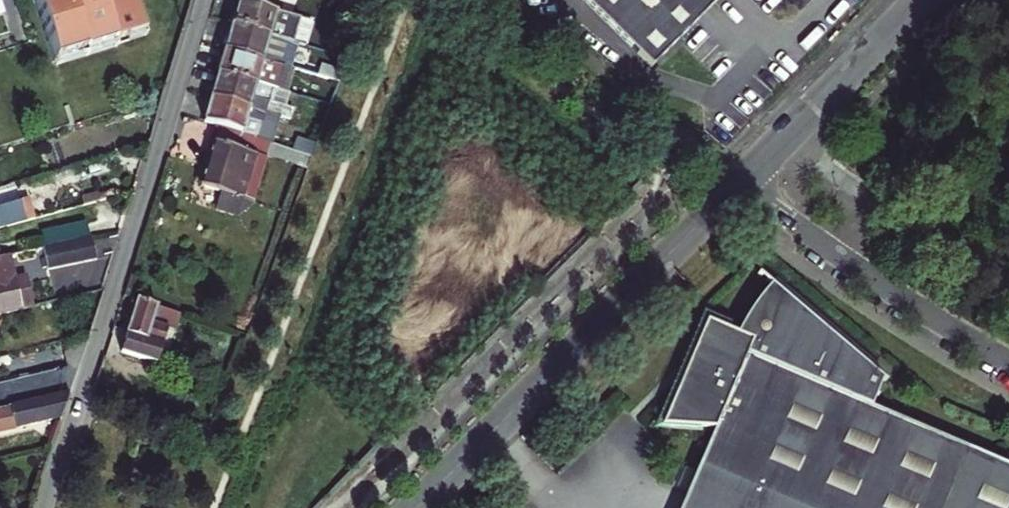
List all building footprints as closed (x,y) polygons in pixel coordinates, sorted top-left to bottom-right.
[(54,64),(145,33),(134,0),(35,0),(54,64)] [(233,25),(289,42),(306,47),(314,23),(268,10),(271,1),(275,2),(276,0),(240,0),(240,1),(233,25)] [(648,69),(717,0),(580,0),(648,69)] [(233,25),(225,50),(285,67),(288,58),(285,57),(289,42),(233,25)] [(285,67),(225,50),(218,74),(273,90),(278,91),(285,67)] [(288,58),(285,67),(340,83),(344,74),(288,58)] [(218,74),(211,98),(270,115),(292,121),(294,111),(268,103),(273,90),(218,74)] [(270,115),(211,98),(204,122),(220,127),(259,138),(264,119),(269,121),(270,115)] [(332,107),(318,103),(309,126),(323,130),(332,107)] [(309,126),(304,124),(295,149),(314,154),(323,130),(309,126)] [(220,127),(215,142),(256,154),(243,198),(254,201),(269,152),(309,167),(314,154),(295,149),(259,138),(220,127)] [(202,187),(243,198),(256,154),(215,142),(202,187)] [(26,222),(21,205),(0,211),(0,229),(26,222)] [(92,237),(43,249),(47,270),(97,258),(92,237)] [(34,307),(28,278),(17,281),(11,256),(0,258),(0,315),(34,307)] [(702,321),(657,423),(709,428),(684,485),(674,507),(1008,507),(1008,471),(868,409),(881,381),(771,283),(754,301),(741,318),(731,333),(702,321)] [(181,314),(139,300),(123,351),(158,362),(168,330),(175,332),(181,314)] [(64,417),(71,394),(0,410),(0,432),(64,417)]
